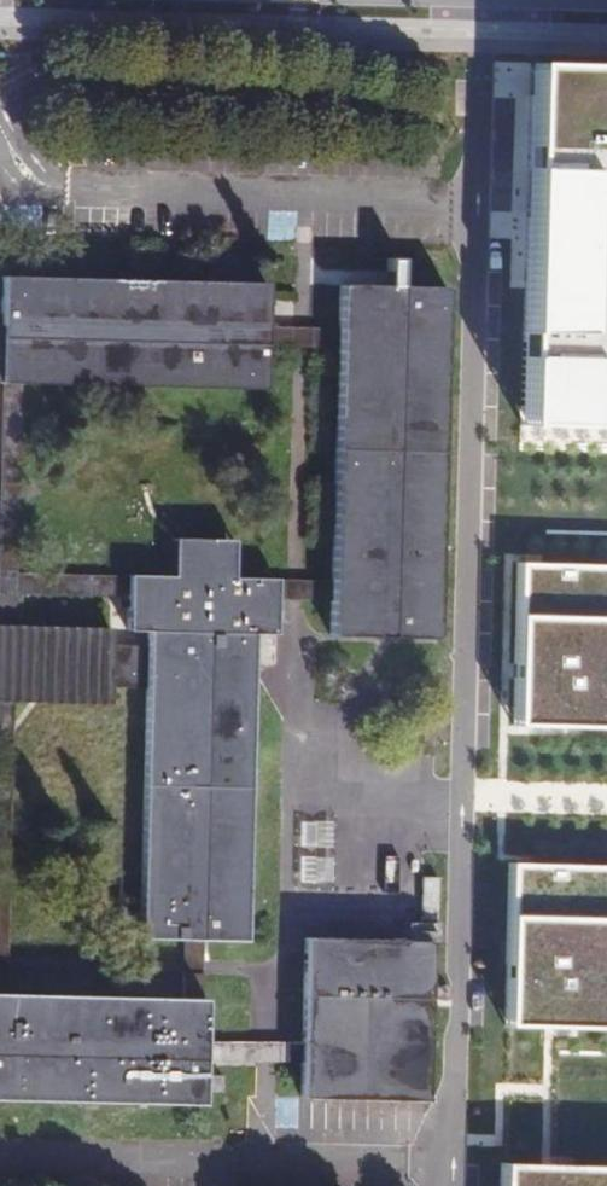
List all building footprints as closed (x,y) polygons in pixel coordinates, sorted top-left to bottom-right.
[(530,64),(520,420),(606,423),(606,333),(601,332),(604,211),(606,211),(606,66),(530,64)] [(270,285),(0,279),(0,388),(7,388),(21,389),(267,393),(268,351),(269,329),(270,285)] [(446,288),(335,288),(334,329),(334,350),(329,580),(329,603),(328,644),(381,645),(437,646),(446,288)] [(334,329),(269,329),(268,351),(334,350),(334,329)] [(0,388),(0,628),(3,628),(10,628),(10,602),(125,603),(125,581),(19,580),(21,389),(7,388),(0,388)] [(239,544),(167,543),(166,580),(125,581),(125,603),(125,637),(147,637),(142,946),(244,948),(250,638),(273,639),(273,602),(274,580),(238,579),(239,544)] [(517,564),(513,721),(606,724),(606,566),(517,564)] [(274,580),(273,602),(329,603),(329,580),(293,580),(274,580)] [(12,705),(108,707),(109,630),(3,628),(0,628),(0,705),(12,705)] [(6,998),(12,705),(0,705),(0,998),(6,998)] [(509,865),(505,1023),(606,1025),(606,867),(509,865)] [(435,918),(434,878),(419,878),(420,918),(435,918)] [(302,938),(299,1107),(424,1112),(429,941),(302,938)] [(199,1115),(202,1003),(6,998),(0,998),(0,1110),(199,1115)] [(501,1166),(500,1185),(606,1185),(606,1169),(501,1166)]
